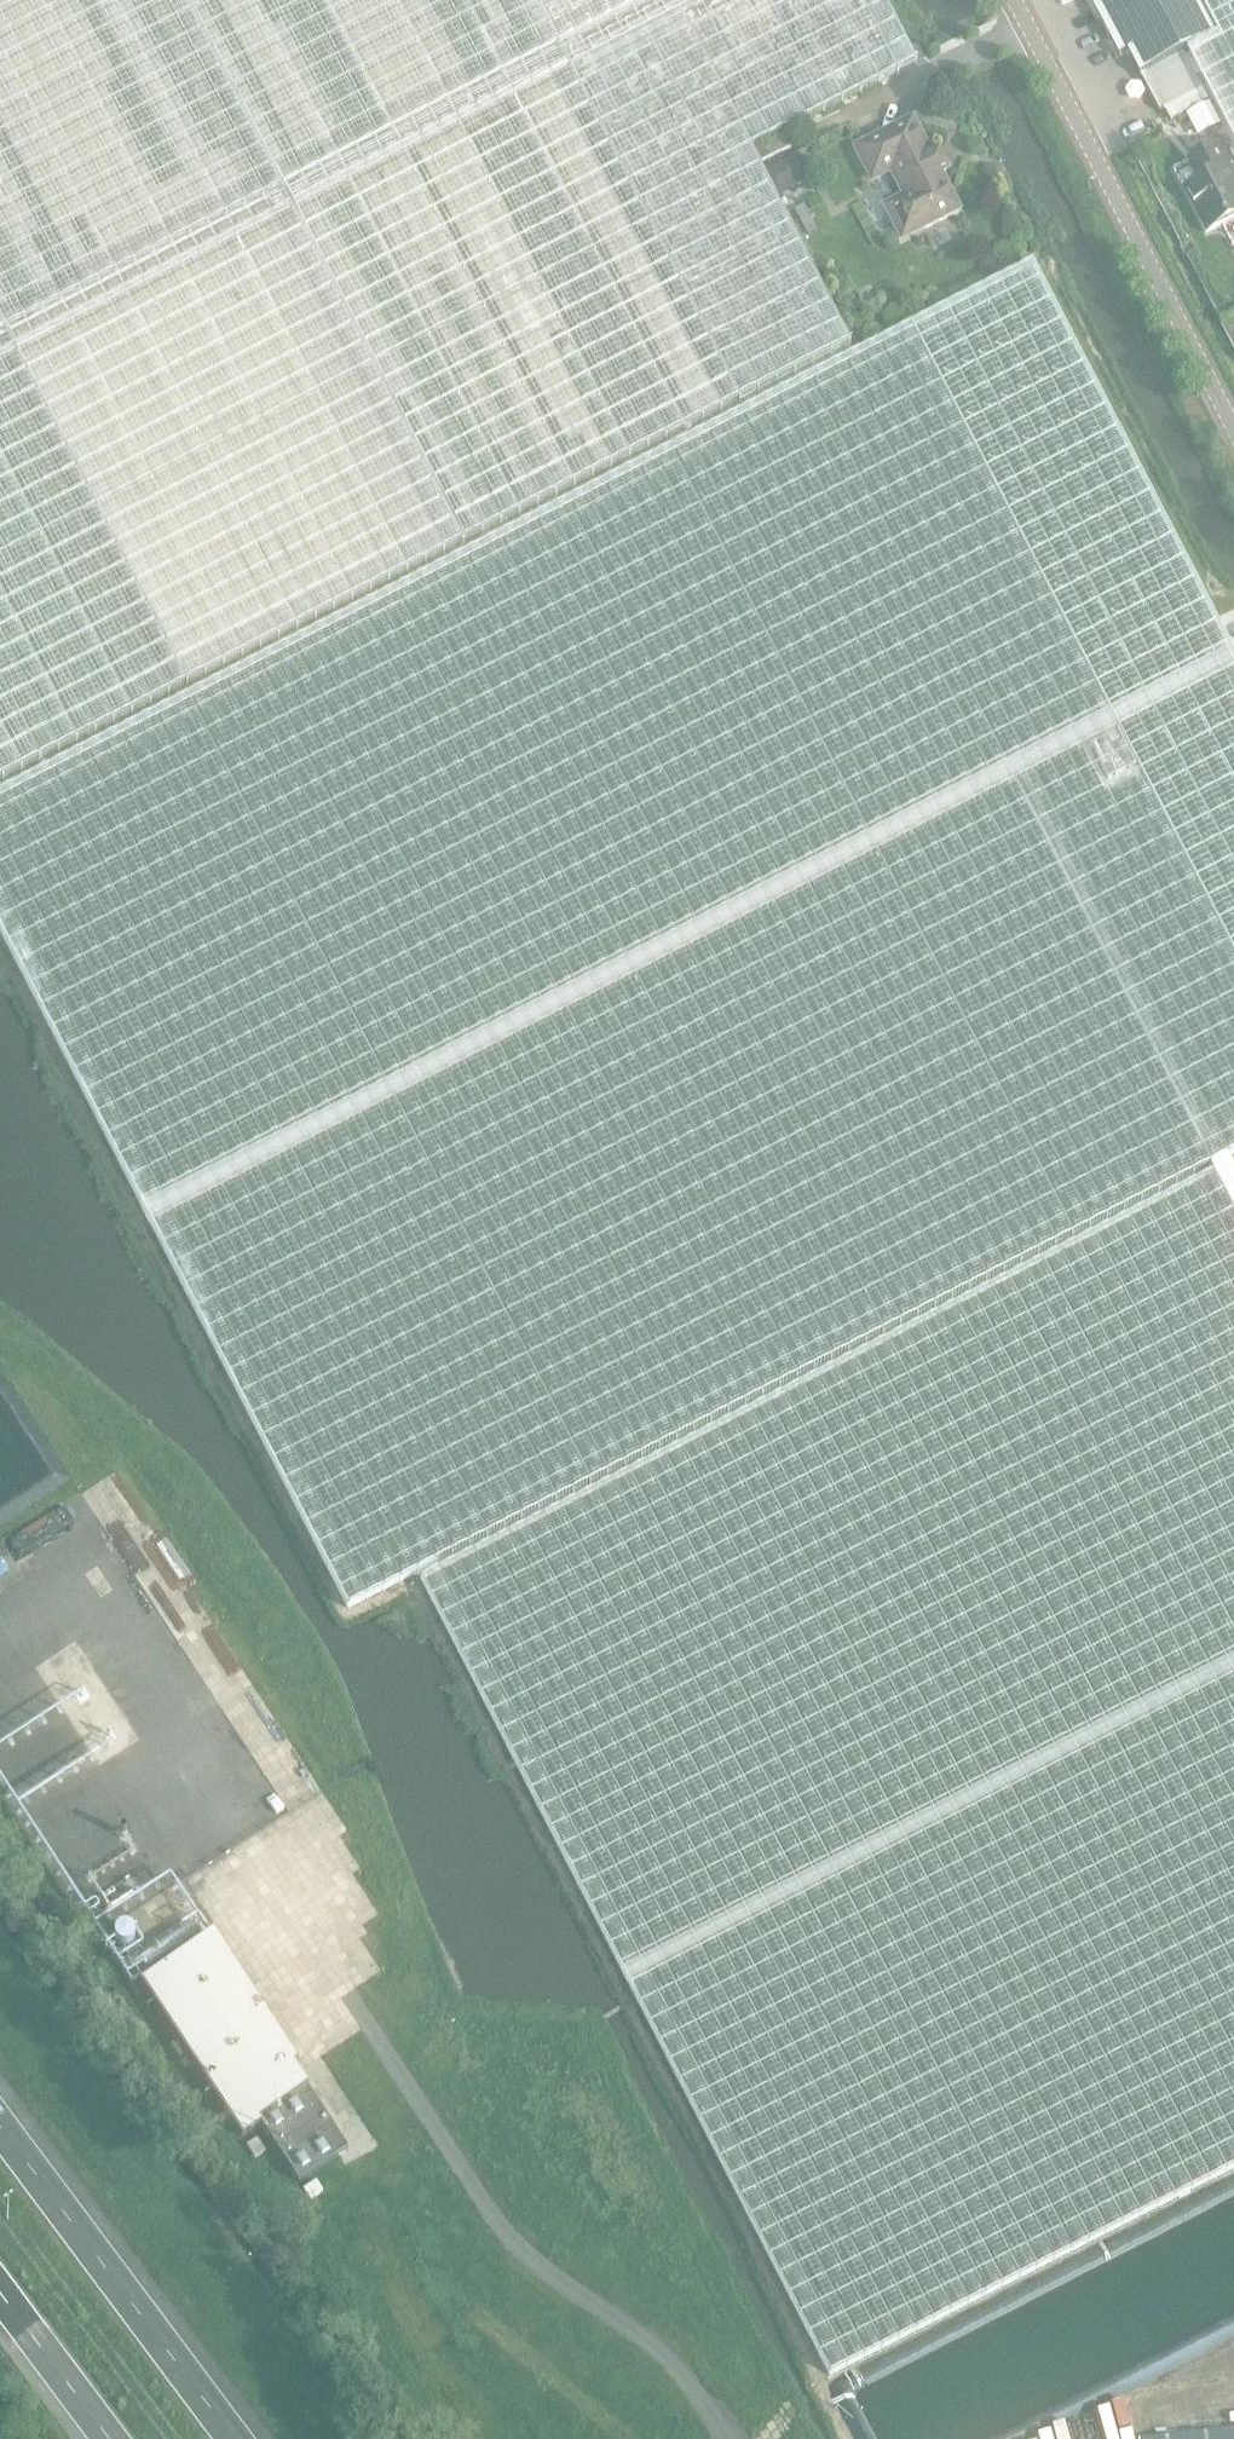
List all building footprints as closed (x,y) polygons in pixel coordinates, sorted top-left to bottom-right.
[(850,343),(751,149),(916,64),(883,0),(0,0),(0,779),(850,343)] [(1119,60),(1131,54),(1142,76),(1160,111),(1165,109),(1171,121),(1207,102),(1209,101),(1211,105),(1222,127),(1233,149),(1233,0),(1089,0),(1119,60)] [(1211,105),(1187,117),(1199,139),(1222,127),(1211,105)] [(959,210),(940,174),(948,170),(939,154),(932,158),(913,121),(858,150),(873,180),(890,172),(904,199),(888,208),(903,238),(924,228),(927,229),(948,218),(949,215),(959,210)] [(785,135),(755,151),(763,166),(793,150),(785,135)] [(1233,218),(1233,174),(1230,166),(1233,164),(1221,142),(1192,158),(1203,178),(1182,189),(1205,234),(1233,218)] [(797,156),(765,172),(777,195),(809,179),(797,156)] [(348,1610),(1211,1166),(1213,1171),(420,1578),(828,2375),(1233,2167),(1233,1166),(1229,1157),(1233,1154),(1233,658),(1032,263),(911,325),(0,791),(0,931),(348,1610)] [(214,1936),(142,1983),(243,2139),(263,2126),(300,2183),(349,2151),(309,2090),(295,2068),(299,2066),(214,1936)] [(258,2140),(248,2146),(256,2159),(266,2152),(258,2140)] [(317,2182),(304,2190),(311,2200),(324,2192),(317,2182)]
